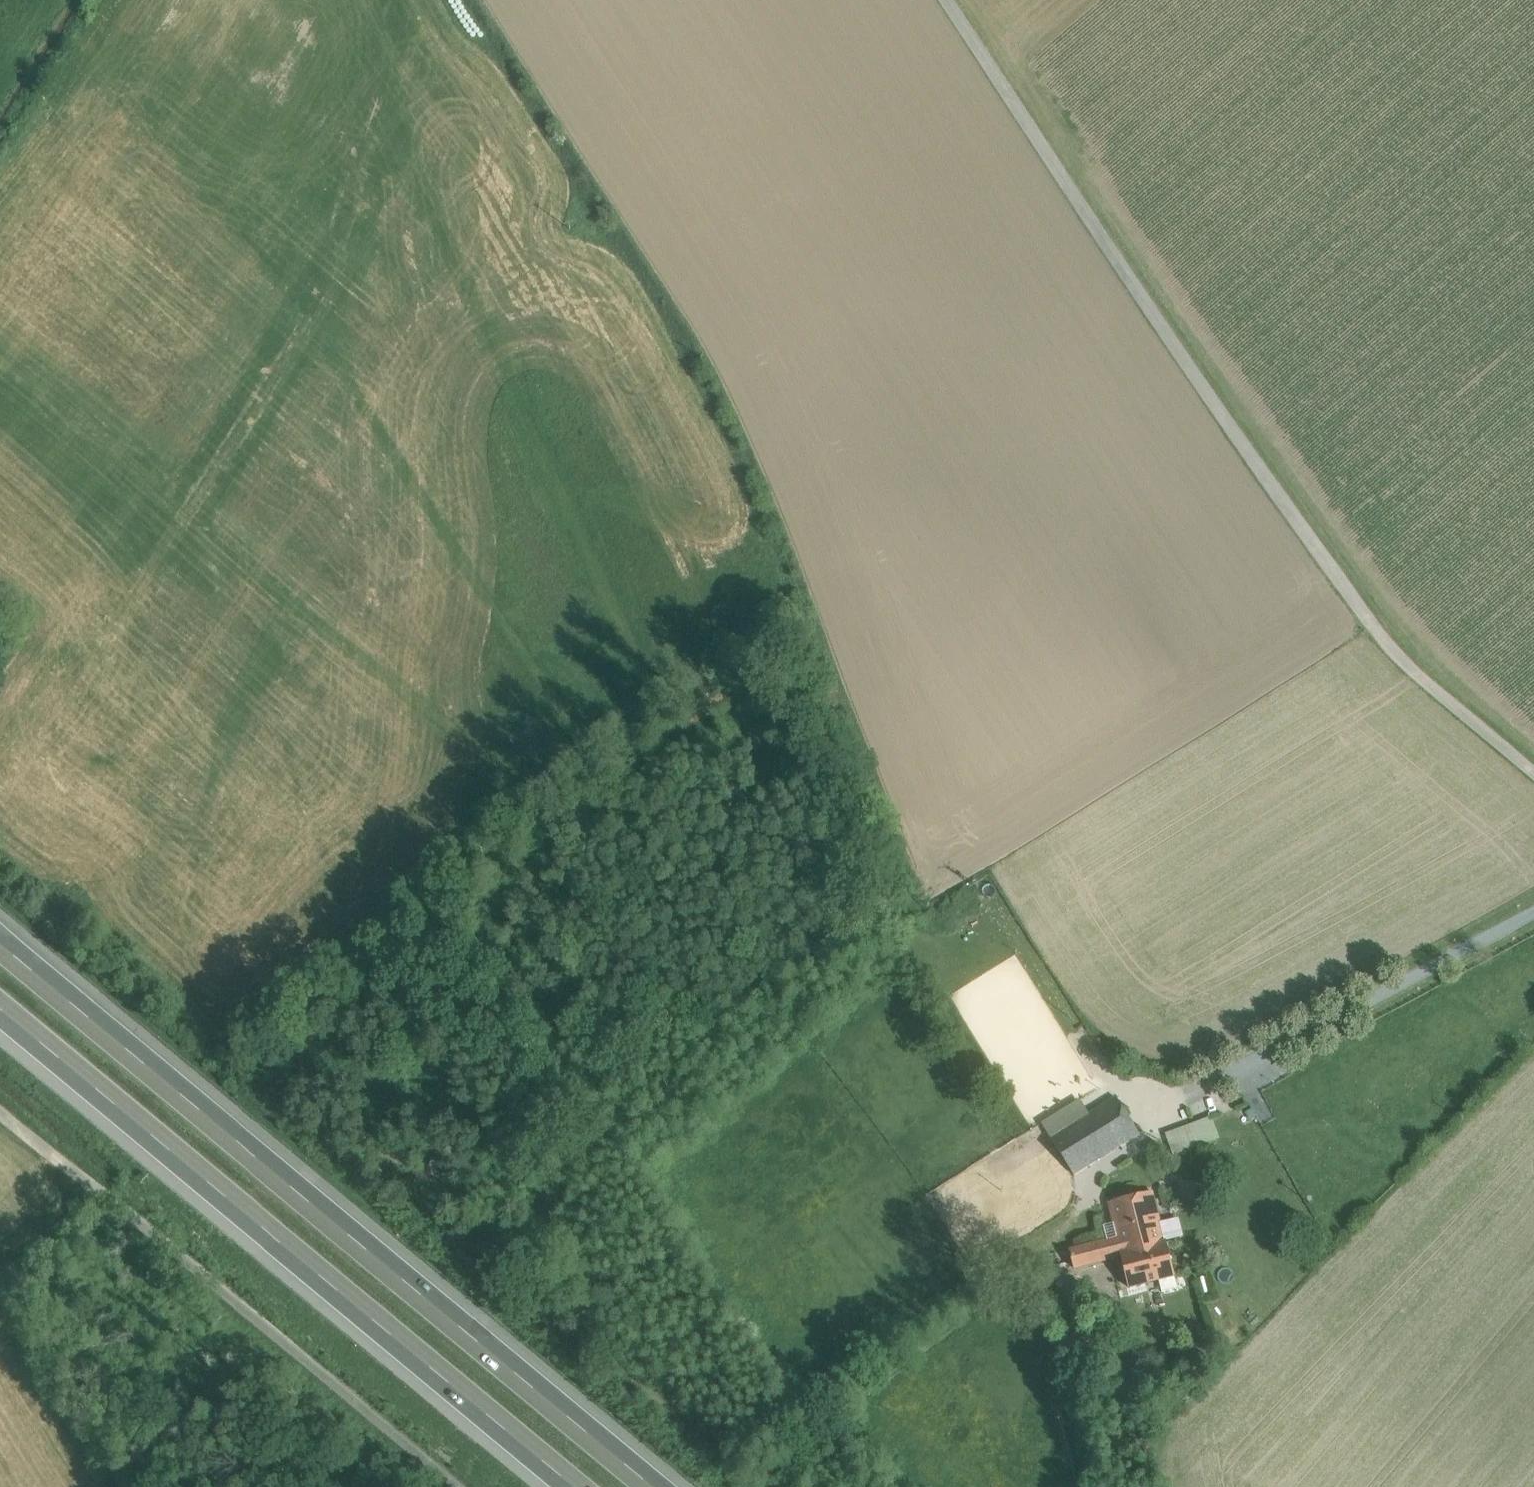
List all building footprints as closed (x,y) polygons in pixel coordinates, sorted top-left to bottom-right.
[(1117,1098),(1051,1139),(1075,1175),(1140,1134),(1117,1098)] [(1208,1114),(1207,1131),(1225,1132),(1226,1115),(1208,1114)] [(1194,1122),(1168,1131),(1175,1151),(1201,1142),(1194,1122)] [(1153,1193),(1109,1204),(1118,1237),(1122,1253),(1166,1241),(1153,1193)] [(1167,1238),(1182,1235),(1179,1217),(1164,1219),(1167,1238)] [(1107,1240),(1112,1259),(1122,1257),(1121,1253),(1122,1253),(1118,1237),(1107,1240)] [(1107,1240),(1071,1249),(1075,1268),(1112,1259),(1107,1240)] [(1122,1253),(1121,1253),(1122,1257),(1130,1288),(1160,1281),(1175,1277),(1166,1241),(1122,1253)] [(1175,1277),(1160,1281),(1163,1292),(1178,1288),(1175,1277)]
